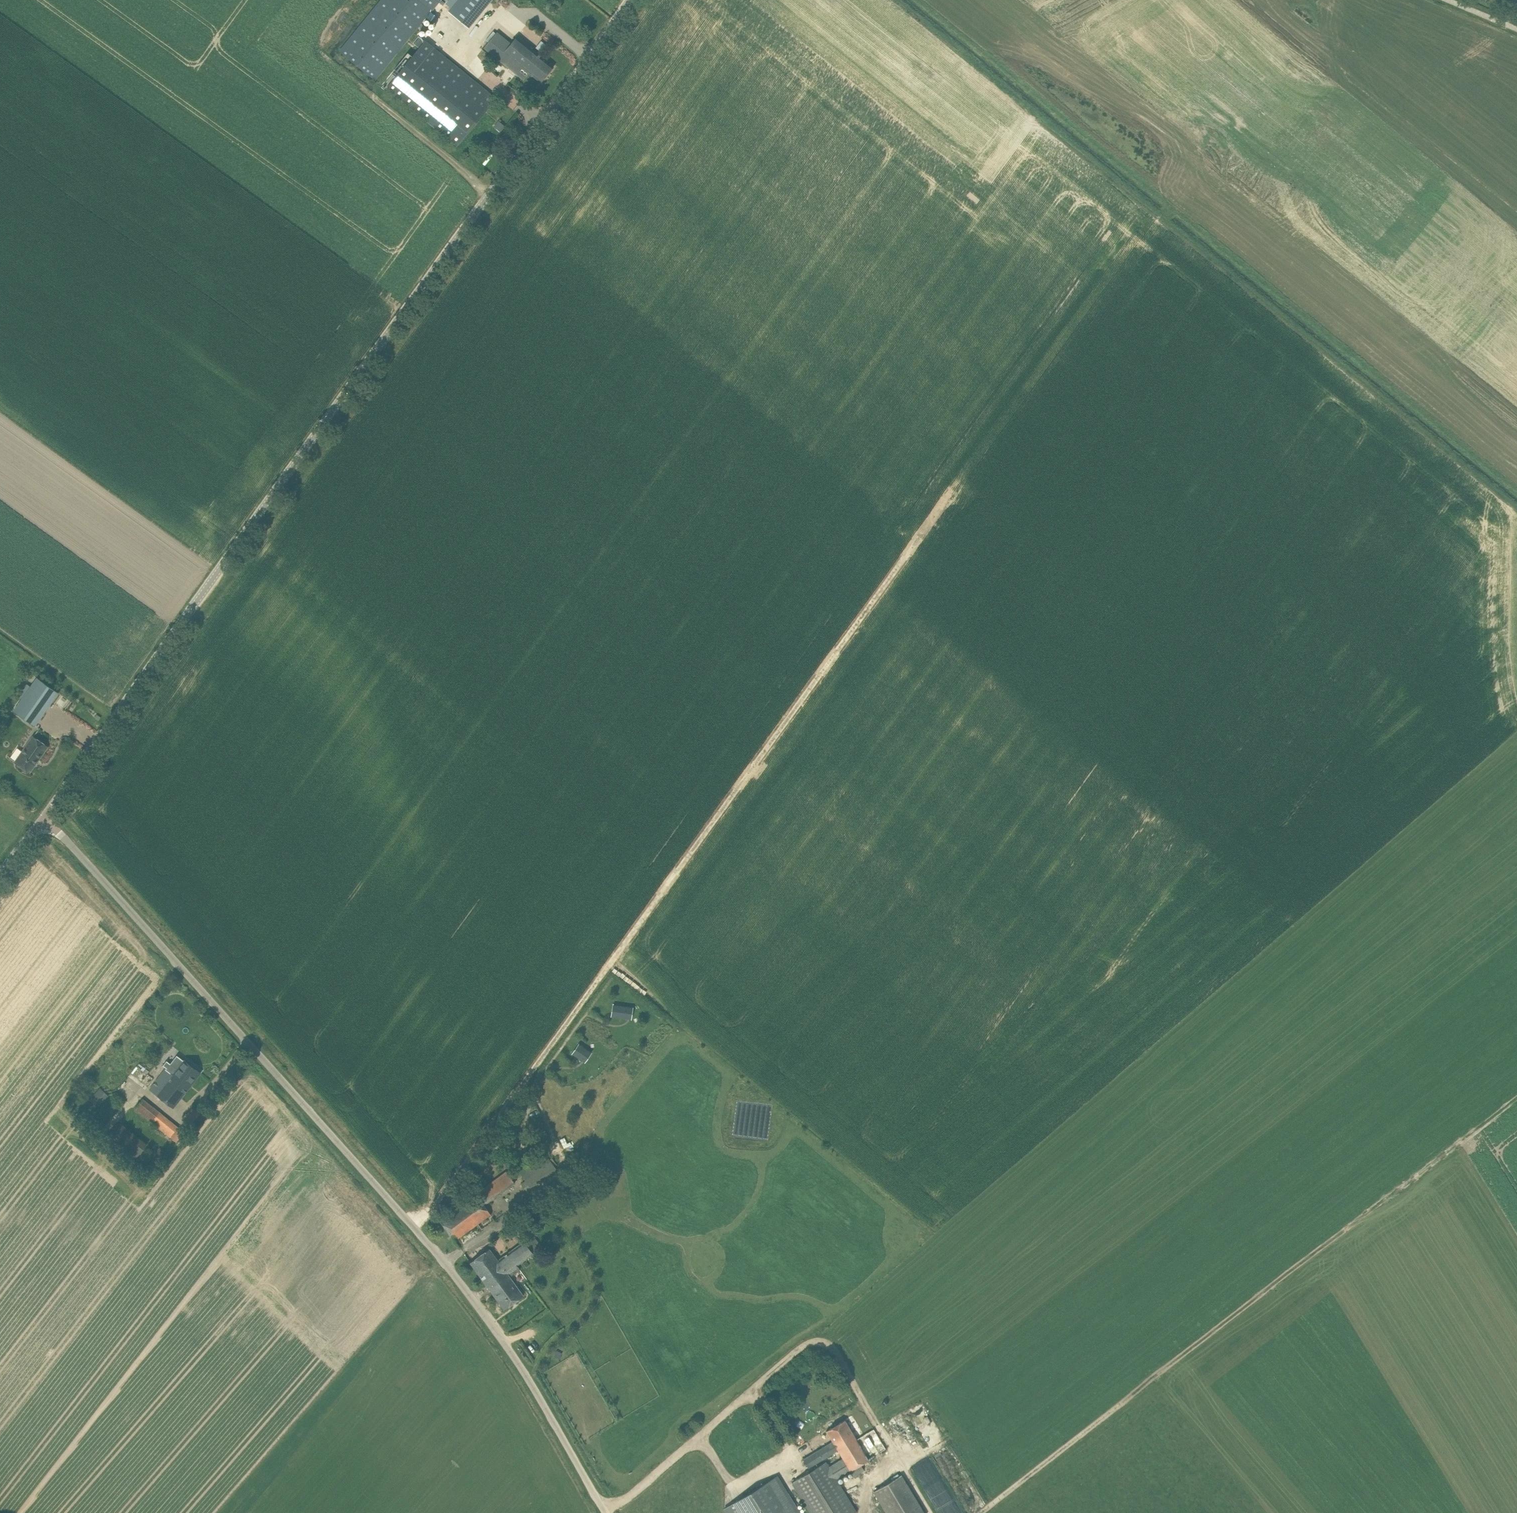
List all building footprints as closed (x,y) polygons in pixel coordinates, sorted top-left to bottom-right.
[(339,50),(375,79),(427,16),(432,21),(437,15),(431,11),(440,0),(380,0),(339,50)] [(448,10),(469,28),(492,0),(457,0),(448,10)] [(510,42),(497,31),(484,47),(516,73),(521,66),(541,82),(554,66),(515,35),(510,42)] [(426,40),(419,35),(414,41),(420,46),(412,56),(408,53),(394,69),(399,72),(386,87),(456,145),(496,97),(426,39),(426,40)] [(494,126),(501,132),(506,126),(499,120),(494,126)] [(388,534),(398,541),(405,531),(395,524),(388,534)] [(35,725),(58,692),(37,677),(14,710),(35,725)] [(34,736),(16,762),(29,771),(48,746),(34,736)] [(167,1067),(151,1088),(175,1106),(200,1072),(177,1054),(170,1063),(167,1061),(164,1065),(167,1067)] [(100,1087),(89,1099),(97,1107),(109,1095),(100,1087)] [(167,1140),(178,1126),(143,1098),(135,1109),(156,1126),(153,1129),(167,1140)] [(200,1113),(192,1107),(184,1118),(191,1124),(200,1113)] [(122,1124),(109,1141),(129,1157),(133,1161),(137,1157),(147,1144),(122,1124)] [(176,1141),(184,1132),(178,1127),(170,1136),(176,1141)] [(167,1155),(159,1147),(148,1159),(156,1167),(167,1155)] [(496,1178),(504,1190),(515,1183),(506,1171),(496,1178)] [(522,1183),(528,1190),(531,1188),(525,1180),(522,1183)] [(495,1218),(485,1204),(476,1192),(440,1219),(455,1240),(477,1224),(481,1228),(495,1218)] [(470,1262),(504,1309),(523,1294),(509,1275),(519,1268),(516,1264),(542,1246),(533,1233),(497,1259),(489,1248),(470,1262)] [(801,1476),(792,1482),(811,1512),(855,1512),(857,1512),(836,1478),(851,1471),(854,1476),(864,1470),(860,1465),(886,1449),(874,1429),(857,1439),(845,1419),(827,1430),(833,1441),(803,1459),(808,1467),(836,1450),(837,1452),(839,1451),(843,1458),(829,1466),(826,1461),(801,1476)] [(778,1475),(725,1507),(728,1512),(801,1512),(778,1475)] [(873,1491),(886,1512),(925,1512),(902,1475),(873,1491)]
